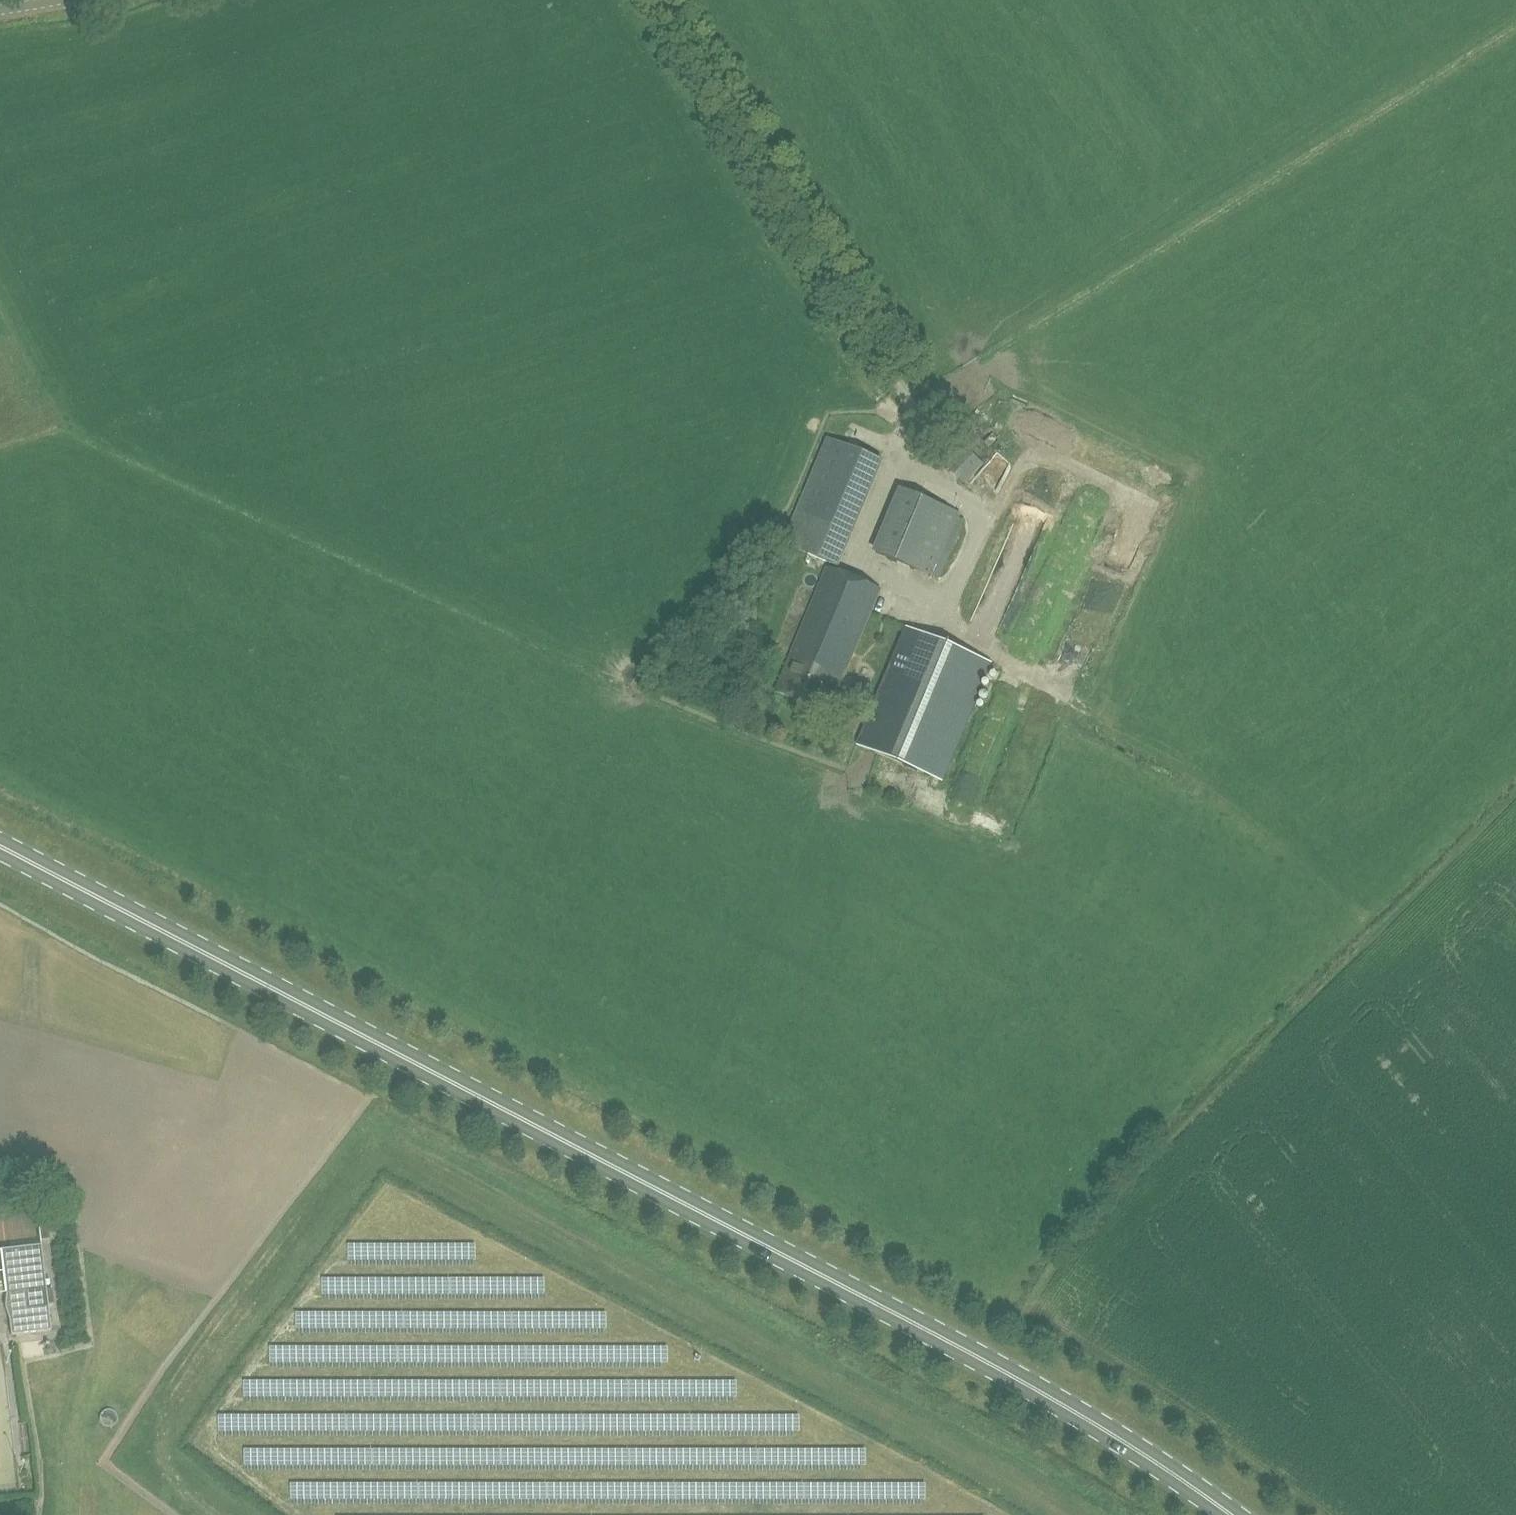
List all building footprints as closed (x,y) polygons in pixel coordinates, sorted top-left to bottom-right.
[(975,441),(954,461),(973,482),(994,462),(975,441)] [(991,484),(1005,491),(1013,477),(998,469),(991,484)] [(932,576),(959,512),(903,489),(876,553),(932,576)] [(785,541),(837,562),(850,532),(798,510),(785,541)] [(828,712),(880,588),(829,566),(776,690),(828,712)] [(988,661),(969,653),(907,627),(858,744),(939,778),(988,661)] [(16,1240),(41,1239),(40,1222),(15,1222),(16,1240)] [(41,1245),(1,1249),(6,1292),(12,1291),(14,1305),(11,1305),(13,1319),(10,1319),(11,1333),(51,1328),(41,1245)]
